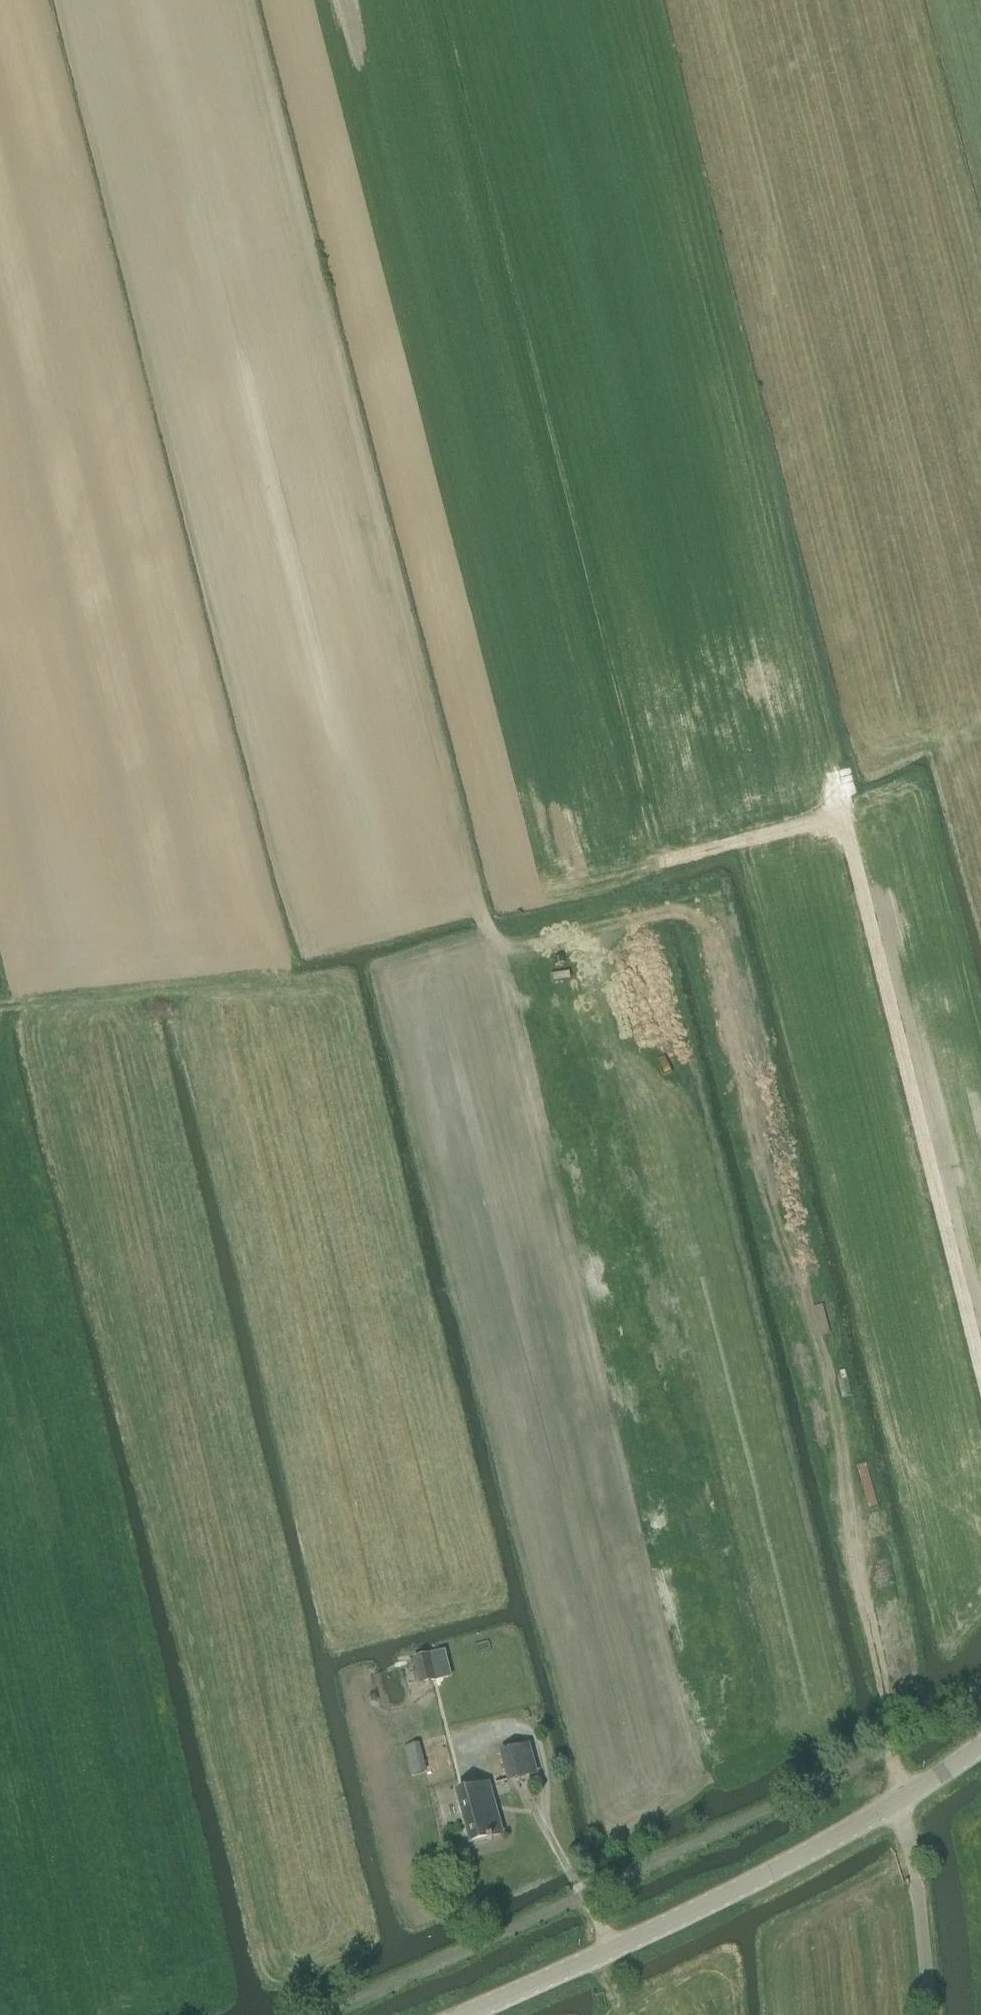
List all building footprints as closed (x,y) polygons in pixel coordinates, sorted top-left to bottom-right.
[(437,1680),(431,1656),(413,1660),(419,1685),(437,1680)] [(509,1780),(535,1773),(528,1747),(502,1754),(509,1780)] [(471,1843),(501,1835),(488,1785),(457,1794),(471,1843)]
